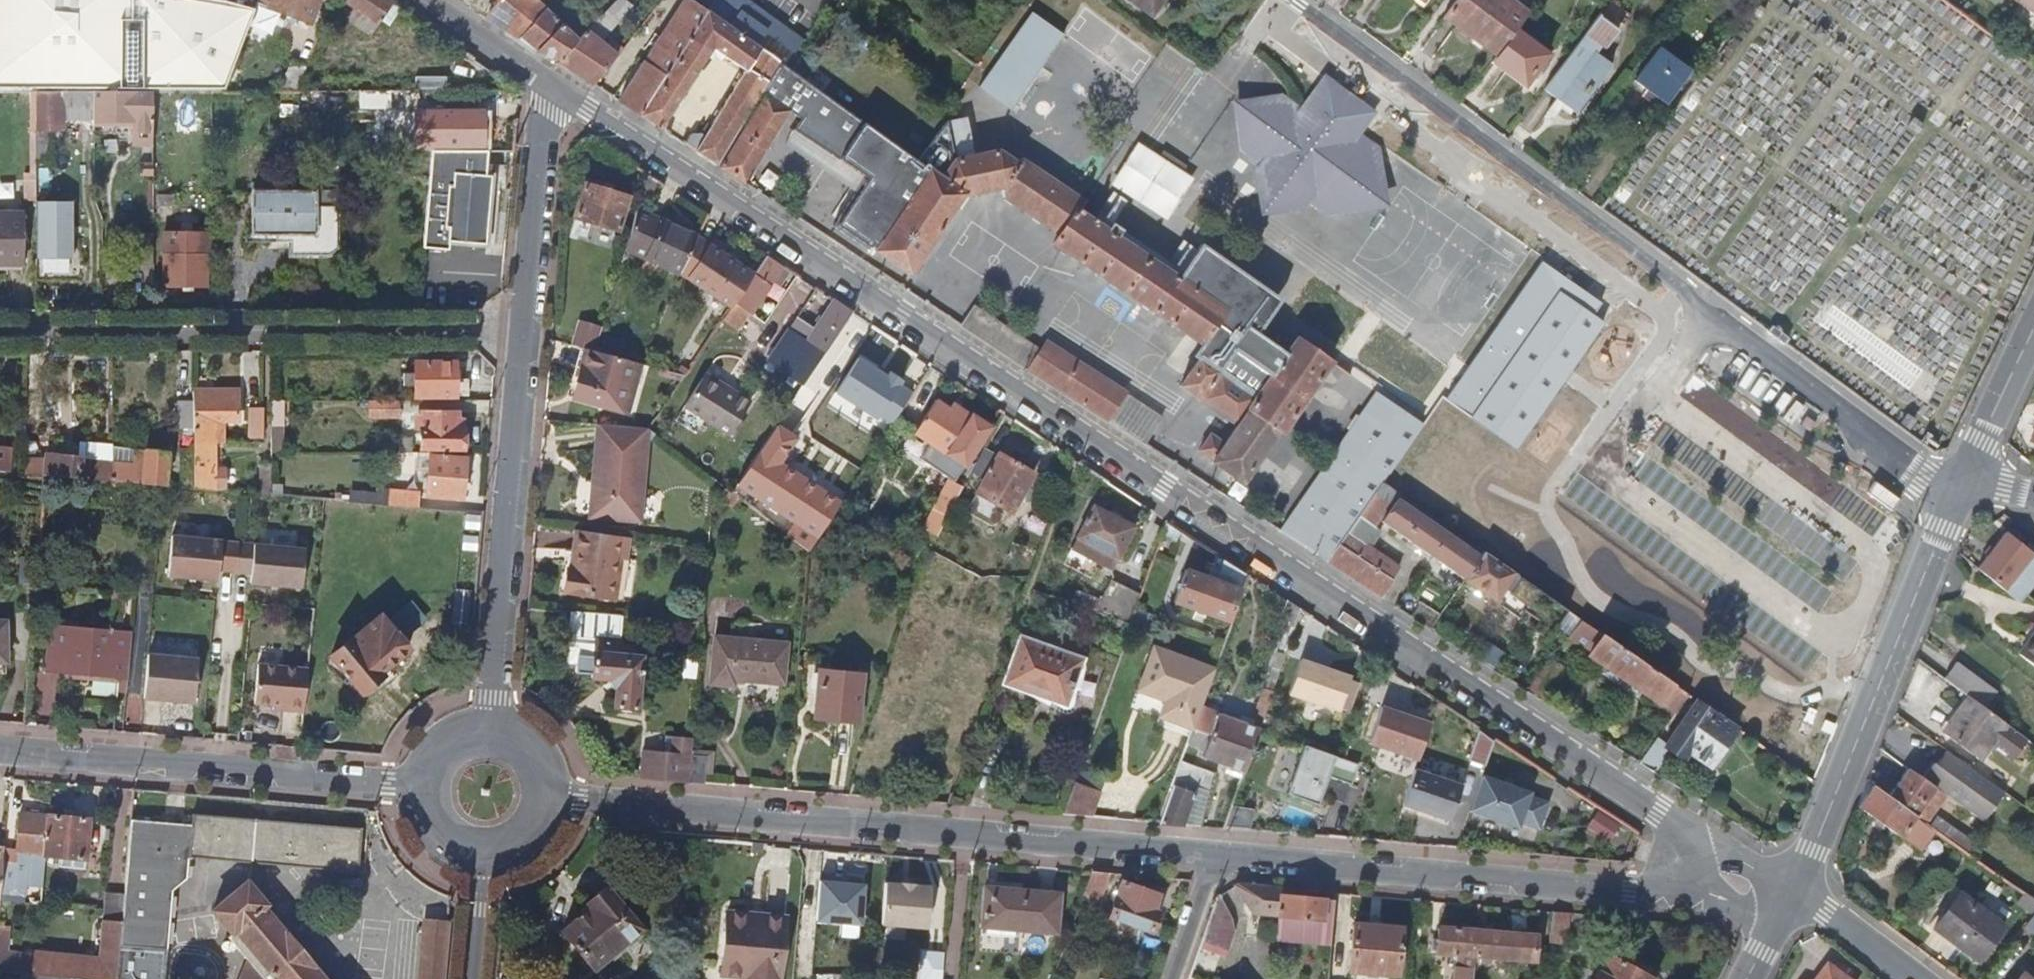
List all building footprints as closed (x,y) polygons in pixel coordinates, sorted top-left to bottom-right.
[(36,91),(94,92),(152,91),(224,90),(258,3),(232,0),(162,0),(161,26),(130,25),(131,0),(0,0),(0,91),(36,91)] [(162,0),(131,0),(130,25),(161,26),(162,0)] [(320,0),(259,0),(258,3),(312,23),(320,0)] [(344,1),(378,23),(392,3),(388,0),(345,0),(344,1)] [(489,14),(505,26),(503,29),(527,44),(539,52),(558,60),(580,38),(540,0),(497,0),(489,14)] [(617,55),(606,45),(600,41),(632,6),(626,0),(618,0),(580,38),(558,60),(575,71),(594,84),(617,55)] [(713,49),(747,70),(696,151),(717,165),(780,62),(772,56),(756,45),(766,31),(796,52),(805,39),(750,0),(715,0),(708,11),(668,70),(640,114),(658,126),(661,128),(713,49)] [(708,11),(693,0),(687,0),(645,61),(657,69),(660,65),(668,70),(708,11)] [(1161,0),(1132,0),(1151,14),(1161,0)] [(1511,2),(1512,1),(1510,0),(1458,0),(1445,17),(1497,56),(1516,30),(1527,15),(1511,2)] [(1527,15),(1538,0),(1510,0),(1512,1),(1511,2),(1527,15)] [(2033,16),(2033,0),(2013,0),(2033,16)] [(392,3),(378,23),(390,31),(403,10),(392,3)] [(1005,104),(1059,27),(1027,5),(973,82),(1005,104)] [(1598,23),(1614,35),(1625,19),(1609,7),(1598,23)] [(1565,120),(1607,63),(1600,58),(1616,36),(1614,35),(1598,23),(1595,21),(1544,90),(1557,99),(1545,115),(1552,120),(1556,114),(1565,120)] [(1525,87),(1549,55),(1516,30),(1497,56),(1492,63),(1525,87)] [(606,45),(617,55),(623,47),(612,38),(606,45)] [(784,65),(786,66),(792,58),(778,48),(772,56),(780,62),(784,65)] [(1690,70),(1659,48),(1635,80),(1647,89),(1666,103),(1667,102),(1690,70)] [(798,75),(806,63),(795,55),(792,58),(786,66),(798,75)] [(298,91),(308,67),(293,61),(281,91),(298,91)] [(640,114),(668,70),(660,65),(657,69),(645,61),(619,100),(621,102),(635,111),(640,114)] [(1210,463),(1241,484),(1277,432),(1281,434),(1331,362),(1297,339),(1285,356),(1259,338),(1282,305),(1201,249),(1179,281),(1130,248),(1138,236),(1103,212),(1095,224),(1078,213),(1085,202),(1022,159),(1018,163),(1000,150),(976,154),(969,110),(951,113),(918,160),(798,75),(786,66),(784,65),(721,167),(744,183),(791,108),(806,119),(797,131),(871,183),(840,227),(871,249),(872,248),(909,274),(962,195),(1001,188),(1003,197),(1059,236),(1053,245),(1202,345),(1195,355),(1200,358),(1179,387),(1236,426),(1224,444),(1209,434),(1198,450),(1212,460),(1210,463)] [(1346,94),(1324,78),(1318,86),(1340,103),(1346,94)] [(1299,111),(1285,101),(1236,109),(1244,158),(1256,167),(1262,210),(1306,203),(1320,214),(1378,205),(1369,145),(1356,135),(1372,113),(1346,94),(1340,103),(1318,86),(1299,111)] [(1670,104),(1667,102),(1666,103),(1647,89),(1642,96),(1663,112),(1670,104)] [(70,122),(70,109),(94,110),(94,92),(36,91),(36,130),(62,130),(62,122),(70,122)] [(153,143),(152,91),(94,92),(94,110),(94,120),(111,120),(111,135),(140,135),(140,143),(153,143)] [(420,110),(420,91),(389,91),(388,109),(420,110)] [(24,123),(12,123),(11,110),(0,111),(0,150),(25,149),(24,123)] [(482,146),(482,111),(445,112),(445,146),(482,146)] [(1138,143),(1110,186),(1167,223),(1195,179),(1138,143)] [(153,163),(140,163),(140,175),(153,176),(153,163)] [(487,244),(491,196),(485,196),(486,175),(454,173),(453,187),(449,186),(445,227),(450,227),(449,241),(487,244)] [(653,194),(657,180),(648,174),(643,191),(653,194)] [(36,195),(36,180),(23,180),(22,195),(36,195)] [(619,231),(629,196),(586,183),(575,218),(619,231)] [(314,184),(314,190),(314,206),(336,206),(336,189),(321,189),(321,184),(314,184)] [(337,241),(336,206),(314,206),(314,190),(252,190),(252,234),(290,235),(291,255),(330,254),(334,251),(336,246),(337,241)] [(173,222),(173,195),(157,195),(157,221),(173,222)] [(36,201),(36,260),(72,260),(72,201),(36,201)] [(685,262),(696,237),(637,210),(625,248),(680,273),(685,262)] [(22,212),(0,212),(0,264),(22,265),(22,212)] [(752,275),(696,237),(685,262),(680,273),(730,308),(752,275)] [(205,285),(205,253),(163,253),(163,285),(205,285)] [(773,280),(784,265),(783,264),(781,263),(767,254),(752,275),(730,308),(722,319),(733,326),(737,329),(749,311),(751,313),(773,280)] [(1541,263),(1445,402),(1516,452),(1605,324),(1594,317),(1602,305),(1541,263)] [(784,265),(773,280),(781,285),(791,270),(784,265)] [(826,352),(853,311),(835,300),(817,288),(811,297),(821,303),(808,321),(799,315),(790,328),(826,352)] [(811,297),(799,315),(808,321),(821,303),(811,297)] [(1028,370),(1042,348),(973,303),(959,325),(1028,370)] [(733,326),(722,319),(717,326),(728,334),(733,326)] [(595,351),(601,329),(578,323),(572,345),(587,349),(595,351)] [(802,387),(826,352),(790,328),(767,363),(802,387)] [(1861,357),(1930,397),(1943,374),(1874,335),(1861,357)] [(614,356),(618,341),(604,337),(600,352),(614,356)] [(1124,393),(1046,343),(1042,348),(1028,370),(1111,425),(1116,428),(1134,402),(1122,394),(1124,393)] [(635,382),(640,363),(614,356),(600,352),(595,351),(587,349),(574,398),(635,414),(643,384),(635,382)] [(684,355),(673,372),(684,375),(694,361),(684,355)] [(455,396),(455,361),(415,361),(415,372),(404,372),(404,383),(414,383),(414,396),(455,396)] [(879,441),(919,381),(895,366),(837,454),(861,469),(879,441)] [(684,375),(673,372),(658,368),(657,374),(680,380),(684,375)] [(750,401),(728,386),(726,388),(705,373),(685,399),(728,431),(738,417),(750,401)] [(214,443),(214,420),(238,420),(237,391),(194,391),(194,403),(194,430),(194,443),(214,443)] [(1279,533),(1325,563),(1380,484),(1400,456),(1420,427),(1375,396),(1279,533)] [(294,399),(272,398),(271,450),(285,450),(285,425),(293,425),(294,399)] [(400,416),(400,399),(371,399),(371,416),(400,416)] [(953,482),(990,426),(954,403),(950,408),(936,399),(913,432),(929,443),(919,459),(953,482)] [(1148,448),(1166,422),(1134,402),(1116,428),(1148,448)] [(194,430),(194,403),(178,403),(178,430),(194,430)] [(684,406),(678,418),(695,428),(702,417),(684,406)] [(263,436),(263,409),(252,409),(252,435),(263,436)] [(464,449),(465,429),(457,429),(458,412),(422,411),(421,448),(464,449)] [(732,434),(742,421),(738,417),(728,431),(732,434)] [(638,520),(647,428),(597,424),(589,516),(638,520)] [(787,449),(795,437),(776,425),(767,438),(787,449)] [(412,452),(412,438),(400,438),(399,452),(412,452)] [(839,502),(778,462),(787,449),(767,438),(737,483),(796,521),(787,533),(807,548),(839,502)] [(26,440),(25,461),(36,462),(36,440),(26,440)] [(215,489),(214,443),(194,443),(194,450),(194,487),(215,489)] [(221,443),(214,443),(215,489),(225,490),(225,469),(221,469),(221,443)] [(18,471),(18,445),(0,445),(0,469),(18,471)] [(111,480),(113,462),(93,460),(95,449),(60,446),(58,464),(57,475),(111,480)] [(165,485),(168,451),(136,449),(134,464),(113,462),(111,480),(165,485)] [(1011,513),(1033,474),(999,454),(998,457),(983,449),(972,469),(986,477),(976,493),(1011,513)] [(194,487),(194,450),(184,450),(184,486),(194,487)] [(463,498),(467,458),(431,455),(431,458),(429,482),(428,494),(463,498)] [(429,482),(431,458),(417,456),(415,480),(429,482)] [(1400,456),(1380,484),(1393,493),(1413,465),(1400,456)] [(46,474),(46,463),(36,462),(25,461),(25,472),(46,474)] [(271,483),(271,462),(260,462),(260,493),(271,495),(271,483)] [(57,475),(58,464),(46,463),(46,474),(48,474),(57,475)] [(284,483),(271,483),(271,495),(283,495),(284,483)] [(1378,533),(1370,527),(1375,521),(1462,580),(1479,557),(1395,501),(1399,496),(1393,493),(1380,484),(1325,563),(1379,597),(1390,580),(1387,577),(1390,574),(1393,576),(1398,569),(1363,547),(1355,559),(1351,556),(1362,539),(1370,544),(1378,533)] [(325,489),(304,487),(304,497),(325,498),(325,489)] [(377,491),(351,489),(350,502),(389,504),(391,488),(377,487),(377,491)] [(419,507),(420,491),(391,488),(389,504),(419,507)] [(947,517),(956,500),(942,492),(933,509),(947,517)] [(1112,569),(1135,526),(1093,505),(1071,548),(1099,563),(1112,569)] [(941,530),(947,517),(933,509),(926,522),(941,530)] [(941,530),(926,522),(922,528),(937,536),(941,530)] [(617,593),(621,554),(624,554),(627,532),(577,527),(575,550),(578,550),(576,567),(570,567),(568,589),(617,593)] [(2033,585),(2033,555),(2003,532),(1976,570),(2021,603),(2027,594),(2033,585)] [(218,568),(222,539),(171,533),(167,572),(217,579),(218,568)] [(237,570),(240,541),(222,539),(218,568),(237,570)] [(301,587),(305,548),(240,541),(237,570),(251,572),(250,581),(301,587)] [(1566,612),(1513,575),(1481,553),(1479,557),(1462,580),(1495,603),(1496,601),(1501,604),(1499,607),(1519,621),(1524,613),(1537,623),(1531,631),(1546,641),(1566,612)] [(1233,620),(1249,575),(1226,560),(1218,581),(1185,570),(1174,603),(1227,621),(1227,618),(1233,620)] [(1130,624),(1142,589),(1112,578),(1104,600),(1100,613),(1130,624)] [(1100,613),(1104,600),(1080,591),(1075,604),(1100,613)] [(1294,631),(1301,609),(1286,599),(1277,626),(1294,631)] [(1584,603),(1576,614),(1599,631),(1607,620),(1584,603)] [(617,648),(621,614),(571,610),(567,662),(577,663),(576,673),(592,674),(592,677),(611,679),(617,686),(615,707),(635,710),(639,658),(634,657),(635,651),(617,648)] [(381,672),(409,648),(381,614),(332,656),(363,692),(383,675),(381,672)] [(111,631),(124,632),(124,617),(112,617),(111,631)] [(1590,653),(1602,636),(1579,620),(1567,638),(1590,653)] [(124,690),(130,633),(124,632),(111,631),(52,625),(47,670),(120,677),(119,690),(124,690)] [(784,679),(788,635),(716,630),(712,680),(743,682),(743,675),(784,679)] [(2019,653),(2033,666),(2033,634),(2019,653)] [(1637,660),(1602,636),(1590,653),(1588,655),(1624,680),(1637,660)] [(1074,682),(1083,659),(1021,637),(1004,683),(1030,692),(1031,689),(1065,701),(1072,681),(1074,682)] [(1494,672),(1504,657),(1478,640),(1468,655),(1482,664),(1494,672)] [(1648,646),(1640,656),(1661,671),(1668,661),(1648,646)] [(1192,732),(1194,728),(1215,671),(1153,649),(1143,674),(1151,677),(1145,696),(1165,703),(1175,707),(1169,723),(1192,732)] [(193,702),(198,658),(147,652),(143,695),(193,702)] [(698,658),(683,658),(683,676),(697,677),(698,658)] [(1351,677),(1301,659),(1288,694),(1338,712),(1351,677)] [(1672,684),(1637,660),(1624,680),(1658,703),(1672,684)] [(303,712),(307,668),(257,663),(253,702),(272,704),(283,706),(283,709),(303,712)] [(1995,694),(1955,665),(1943,681),(1968,699),(1984,711),(1995,694)] [(855,722),(860,676),(817,672),(813,718),(855,722)] [(1136,693),(1145,696),(1151,677),(1143,674),(1136,693)] [(1673,713),(1688,694),(1672,684),(1658,703),(1673,713)] [(1245,771),(1273,691),(1264,687),(1250,726),(1218,714),(1211,734),(1206,749),(1203,756),(1245,771)] [(1736,728),(1695,699),(1665,743),(1656,737),(1638,762),(1652,772),(1664,756),(1661,754),(1665,748),(1683,761),(1689,752),(1710,767),(1736,728)] [(1984,711),(1968,699),(1942,734),(1979,761),(1990,747),(2010,760),(2025,741),(1984,711)] [(1175,707),(1165,703),(1159,720),(1169,723),(1175,707)] [(1430,724),(1382,707),(1369,744),(1417,761),(1430,724)] [(1206,749),(1211,734),(1194,728),(1192,732),(1189,744),(1206,749)] [(1494,737),(1480,728),(1468,760),(1483,767),(1494,737)] [(689,782),(691,757),(692,747),(693,737),(673,735),(673,736),(672,751),(665,750),(644,748),(641,778),(689,782)] [(672,751),(673,736),(666,736),(665,750),(672,751)] [(1358,766),(1304,746),(1286,793),(1317,805),(1328,776),(1351,784),(1358,766)] [(715,748),(692,747),(691,757),(706,758),(706,771),(714,772),(715,748)] [(2003,794),(1946,753),(1937,764),(1934,763),(1921,779),(1945,796),(1983,822),(2003,794)] [(706,771),(706,758),(691,757),(689,782),(705,783),(706,771)] [(1182,773),(1185,763),(1182,762),(1173,787),(1193,793),(1182,825),(1201,826),(1216,772),(1200,767),(1197,778),(1182,773)] [(1197,778),(1200,767),(1185,763),(1182,773),(1197,778)] [(1924,823),(1945,796),(1921,779),(1907,769),(1888,796),(1924,823)] [(1462,786),(1414,770),(1402,805),(1450,822),(1462,786)] [(1528,792),(1481,776),(1469,811),(1517,827),(1519,821),(1538,828),(1547,802),(1527,795),(1528,792)] [(1091,817),(1100,792),(1074,782),(1063,814),(1091,817)] [(1888,796),(1868,782),(1858,807),(1901,839),(1903,836),(1908,840),(1906,843),(1917,850),(1933,829),(1930,827),(1924,823),(1888,796)] [(1182,825),(1193,793),(1173,787),(1160,823),(1182,825)] [(87,818),(44,814),(44,816),(20,814),(16,861),(2,860),(0,886),(0,891),(26,893),(30,852),(43,854),(43,855),(57,857),(56,867),(68,868),(69,859),(84,860),(87,818)] [(118,944),(115,978),(163,978),(166,948),(171,891),(185,881),(188,858),(356,872),(359,828),(191,814),(190,826),(129,820),(123,893),(120,921),(118,944)] [(1937,818),(1930,827),(1933,829),(1963,851),(1969,842),(1937,818)] [(657,832),(638,832),(638,844),(657,845),(657,832)] [(762,852),(763,842),(753,841),(752,851),(762,852)] [(1100,897),(1106,871),(1089,869),(1081,895),(1100,897)] [(865,923),(867,880),(820,878),(818,921),(865,923)] [(882,923),(928,925),(930,880),(884,878),(882,923)] [(1151,907),(1156,892),(1119,879),(1106,915),(1109,915),(1104,929),(1137,941),(1142,928),(1148,930),(1157,909),(1151,907)] [(286,932),(284,934),(262,906),(264,904),(246,880),(210,908),(229,933),(226,935),(245,956),(237,978),(324,978),(313,965),(286,932)] [(1331,938),(1334,898),(1280,893),(1281,885),(1236,881),(1233,883),(1252,911),(1278,913),(1276,934),(1331,938)] [(1054,932),(1058,892),(984,885),(982,925),(1054,932)] [(592,966),(640,927),(606,886),(586,902),(590,907),(561,929),(592,966)] [(104,892),(102,920),(120,921),(123,893),(104,892)] [(1221,948),(1229,924),(1229,916),(1219,893),(1216,895),(1201,940),(1221,948)] [(1934,928),(1978,963),(2005,930),(1961,895),(1934,928)] [(1565,943),(1568,910),(1554,909),(1552,909),(1547,941),(1565,943)] [(785,922),(766,920),(766,914),(729,911),(724,966),(747,969),(747,977),(746,978),(779,978),(785,922)] [(785,922),(785,915),(766,914),(766,920),(785,922)] [(2033,943),(2033,916),(2025,926),(2020,932),(2033,943)] [(120,921),(102,920),(98,957),(34,951),(34,953),(32,975),(68,978),(72,978),(115,978),(118,944),(120,921)] [(444,972),(448,922),(426,920),(420,978),(443,978),(444,972)] [(1397,971),(1400,926),(1353,922),(1349,967),(1397,971)] [(1473,954),(1475,927),(1437,924),(1435,951),(1452,952),(1451,964),(1472,966),(1473,954)] [(32,975),(34,953),(8,951),(10,927),(0,926),(0,972),(20,973),(32,975)] [(1534,961),(1536,933),(1475,927),(1473,954),(1534,961)] [(1606,953),(1592,978),(1654,978),(1606,953)] [(1555,958),(1545,957),(1543,970),(1553,971),(1555,958)] [(1827,965),(1817,978),(1847,978),(1827,965)] [(747,977),(747,969),(724,966),(723,975),(747,977)]
